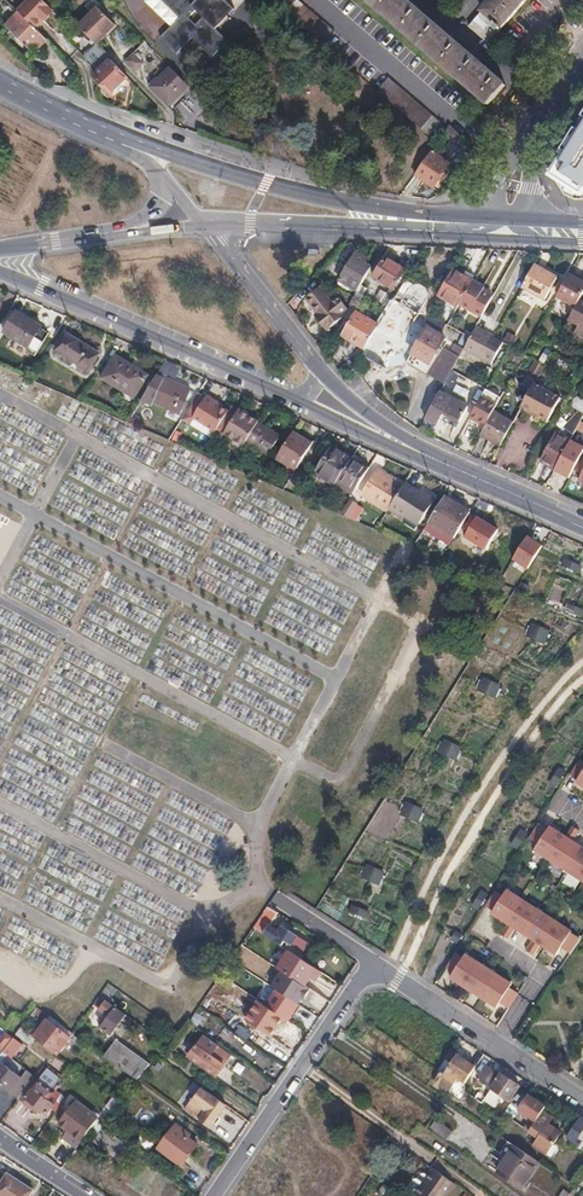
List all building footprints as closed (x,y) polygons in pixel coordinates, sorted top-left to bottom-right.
[(17,9),(20,13),(36,28),(54,10),(43,0),(26,0),(17,9)] [(179,18),(161,38),(177,54),(192,38),(213,58),(228,41),(216,29),(235,10),(225,0),(161,0),(179,18)] [(272,2),(290,17),(325,47),(336,34),(300,3),(296,0),(274,0),(272,2)] [(505,86),(405,0),(366,0),(489,105),(505,86)] [(469,27),(489,44),(527,0),(493,0),(469,27)] [(98,7),(78,26),(96,44),(116,26),(98,7)] [(34,54),(48,40),(36,28),(20,13),(6,26),(34,54)] [(129,78),(119,68),(97,46),(86,57),(99,71),(94,76),(112,94),(129,78)] [(138,73),(147,62),(135,52),(126,62),(138,73)] [(189,86),(170,68),(151,88),(169,106),(189,86)] [(389,79),(378,92),(429,136),(440,124),(389,79)] [(190,121),(205,108),(190,92),(176,105),(190,121)] [(555,172),(582,189),(582,122),(555,172)] [(457,143),(463,137),(450,125),(445,131),(457,143)] [(432,151),(415,175),(432,187),(449,164),(432,151)] [(346,285),(357,292),(363,282),(356,278),(368,259),(356,253),(339,281),(346,285)] [(386,259),(374,278),(394,289),(405,270),(386,259)] [(532,270),(522,287),(544,299),(556,278),(534,265),(532,270)] [(461,275),(452,270),(437,296),(458,309),(460,305),(465,296),(473,282),(475,278),(464,272),(461,275)] [(558,296),(577,306),(580,300),(582,295),(582,282),(579,280),(582,275),(572,270),(558,296)] [(406,281),(399,293),(405,297),(410,289),(414,286),(406,281)] [(460,305),(482,317),(493,298),(482,292),(484,288),(473,282),(465,296),(460,305)] [(366,349),(363,355),(387,369),(427,300),(428,293),(425,288),(421,285),(414,286),(410,289),(405,297),(399,293),(380,325),(366,349)] [(335,317),(339,315),(346,308),(338,297),(331,303),(320,288),(307,298),(321,317),(318,319),(327,330),(338,321),(335,317)] [(577,306),(569,321),(582,328),(582,302),(580,300),(577,306)] [(17,312),(5,332),(36,352),(48,333),(39,328),(40,327),(17,312)] [(356,312),(341,336),(366,349),(380,325),(356,312)] [(499,343),(474,327),(460,349),(485,365),(499,343)] [(427,328),(412,355),(429,365),(444,339),(427,328)] [(66,334),(55,350),(88,371),(98,354),(66,334)] [(115,355),(102,377),(134,398),(148,376),(115,355)] [(166,360),(156,377),(166,381),(176,365),(166,360)] [(156,377),(142,399),(140,401),(151,406),(153,403),(181,415),(191,392),(166,381),(156,377)] [(529,393),(521,408),(547,422),(561,398),(534,383),(529,393)] [(199,391),(192,404),(199,408),(207,396),(199,391)] [(440,392),(425,419),(437,425),(441,420),(457,428),(469,407),(440,392)] [(215,431),(228,411),(214,402),(215,400),(207,395),(207,396),(199,408),(192,404),(182,419),(189,424),(193,417),(204,424),(215,431)] [(577,396),(572,406),(580,410),(567,426),(562,423),(560,428),(574,436),(582,419),(582,399),(577,396)] [(478,425),(485,429),(494,412),(498,405),(483,397),(471,418),(479,422),(478,425)] [(258,423),(259,422),(240,409),(239,410),(232,406),(228,411),(215,431),(215,432),(223,437),(226,431),(245,443),(246,442),(258,423)] [(485,429),(482,436),(501,446),(513,423),(494,412),(485,429)] [(193,417),(189,424),(200,431),(204,424),(193,417)] [(258,423),(246,442),(269,455),(280,437),(258,423)] [(293,433),(277,458),(297,470),(312,445),(293,433)] [(557,433),(541,462),(556,469),(563,457),(571,441),(571,440),(557,433)] [(556,470),(570,478),(574,470),(582,453),(582,447),(571,441),(563,457),(556,469),(556,470)] [(331,447),(315,472),(335,485),(336,484),(338,481),(352,459),(331,447)] [(574,470),(582,474),(582,453),(574,470)] [(354,495),(355,492),(369,471),(352,459),(338,481),(336,484),(354,495)] [(364,495),(388,511),(389,509),(403,486),(379,471),(364,495)] [(389,509),(402,518),(418,492),(405,483),(403,486),(389,509)] [(418,492),(402,518),(404,519),(406,515),(419,524),(435,499),(421,490),(419,492),(418,492)] [(455,539),(471,513),(445,497),(424,530),(449,545),(453,537),(455,539)] [(478,518),(466,538),(487,551),(499,531),(478,518)] [(529,537),(515,560),(529,570),(544,547),(529,537)] [(582,570),(582,563),(563,555),(559,565),(581,574),(582,570)] [(548,603),(559,604),(561,587),(550,585),(548,603)] [(582,619),(582,616),(582,606),(567,597),(561,607),(582,619)] [(528,637),(546,644),(552,630),(534,623),(528,637)] [(484,676),(478,691),(498,699),(504,684),(484,676)] [(457,761),(463,746),(445,738),(439,753),(457,761)] [(574,776),(581,781),(580,784),(582,786),(582,762),(574,776)] [(401,816),(421,822),(425,807),(406,801),(401,816)] [(536,850),(552,861),(567,837),(551,827),(550,829),(542,824),(532,840),(540,845),(536,850)] [(569,871),(582,849),(574,843),(581,831),(574,826),(567,837),(552,861),(569,871)] [(582,881),(582,849),(569,871),(582,881)] [(381,886),(388,871),(369,862),(362,877),(381,886)] [(509,924),(524,900),(510,891),(506,897),(498,892),(488,907),(496,912),(494,914),(509,924)] [(518,928),(526,934),(541,911),(524,900),(509,924),(503,934),(511,940),(518,928)] [(368,916),(369,908),(352,906),(351,914),(368,916)] [(269,907),(254,928),(284,945),(287,941),(303,950),(309,941),(284,926),(282,930),(271,923),(278,913),(269,907)] [(527,950),(536,956),(542,945),(558,922),(541,911),(526,934),(535,939),(527,950)] [(572,954),(582,939),(574,933),(574,932),(558,922),(542,945),(559,956),(564,949),(572,954)] [(290,950),(278,968),(283,971),(306,986),(312,977),(317,981),(323,972),(290,950)] [(452,979),(467,988),(483,965),(467,955),(465,958),(458,953),(448,968),(455,973),(452,979)] [(483,965),(467,988),(482,998),(498,974),(483,965)] [(305,999),(311,990),(306,986),(283,971),(273,986),(277,989),(299,1004),(303,997),(305,999)] [(498,974),(482,998),(500,1009),(503,1003),(511,1008),(520,993),(513,988),(515,985),(498,974)] [(299,1004),(277,989),(266,1005),(289,1021),(294,1013),(295,1014),(302,1005),(299,1004)] [(126,1015),(108,1001),(102,1009),(111,1016),(103,1027),(112,1034),(126,1015)] [(262,1027),(268,1034),(281,1023),(274,1016),(262,1027)] [(36,1038),(59,1055),(72,1038),(49,1021),(36,1038)] [(241,1026),(237,1033),(249,1040),(253,1032),(241,1026)] [(17,1036),(30,1043),(34,1036),(20,1029),(17,1036)] [(197,1046),(224,1065),(225,1066),(233,1053),(206,1034),(197,1046)] [(529,1038),(525,1044),(535,1051),(539,1045),(529,1038)] [(118,1040),(105,1056),(139,1080),(152,1064),(118,1040)] [(224,1065),(197,1046),(190,1056),(217,1075),(224,1065)] [(450,1096),(459,1082),(467,1087),(479,1069),(452,1052),(432,1084),(450,1096)] [(0,1065),(0,1084),(11,1092),(22,1078),(2,1063),(0,1065)] [(505,1100),(512,1104),(522,1089),(488,1066),(478,1082),(491,1090),(505,1100)] [(22,1078),(11,1092),(19,1099),(30,1084),(22,1078)] [(28,1099),(26,1102),(33,1107),(35,1104),(49,1114),(53,1109),(59,1101),(52,1096),(55,1092),(40,1081),(27,1098),(28,1099)] [(262,1101),(266,1094),(255,1087),(251,1093),(262,1101)] [(211,1128),(227,1105),(202,1088),(186,1110),(211,1128)] [(55,1092),(52,1096),(59,1101),(53,1109),(58,1113),(68,1098),(57,1090),(55,1092)] [(498,1110),(505,1100),(491,1090),(484,1100),(498,1110)] [(537,1122),(543,1112),(547,1107),(530,1095),(520,1110),(537,1122)] [(72,1108),(62,1121),(70,1128),(68,1130),(75,1134),(89,1115),(80,1108),(77,1112),(72,1108)] [(537,1122),(531,1132),(561,1153),(565,1146),(556,1139),(560,1131),(549,1124),(552,1118),(543,1112),(537,1122)] [(575,1143),(582,1131),(582,1119),(581,1117),(567,1138),(575,1143)] [(437,1119),(431,1127),(448,1140),(453,1131),(437,1119)] [(179,1124),(160,1148),(182,1166),(199,1144),(190,1137),(191,1134),(179,1124)] [(524,1189),(542,1163),(509,1141),(498,1158),(505,1163),(498,1172),(524,1189)] [(435,1170),(416,1195),(418,1195),(447,1195),(455,1185),(435,1170)] [(0,1186),(0,1195),(29,1195),(33,1190),(8,1173),(0,1186)] [(363,1189),(356,1184),(348,1195),(358,1195),(363,1189)] [(447,1195),(460,1195),(462,1194),(462,1189),(455,1185),(447,1195)]
